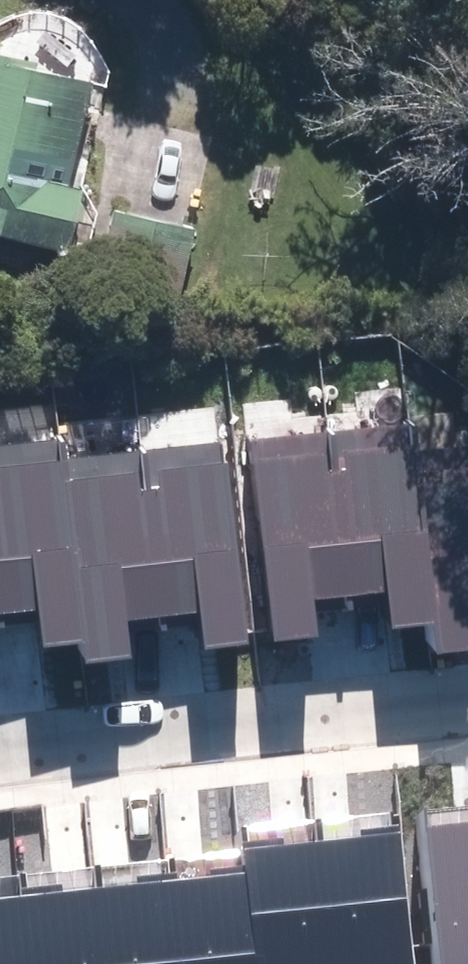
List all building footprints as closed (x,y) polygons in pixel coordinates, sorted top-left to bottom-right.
[(61,252),(75,193),(59,190),(85,82),(28,69),(29,63),(0,56),(0,237),(61,252)] [(88,306),(166,325),(188,229),(110,211),(88,306)] [(407,423),(326,432),(344,597),(389,592),(393,629),(429,625),(410,452),(407,423)] [(326,431),(248,440),(271,643),(313,638),(309,601),(344,597),(326,432),(326,431)] [(0,447),(0,652),(80,643),(59,459),(57,440),(0,447)] [(139,452),(162,656),(249,646),(226,442),(139,452)] [(410,452),(429,625),(433,655),(467,651),(467,445),(410,452)] [(139,450),(59,459),(80,643),(82,664),(162,656),(139,452),(139,450)] [(424,813),(441,963),(467,963),(467,808),(424,813)] [(321,842),(334,963),(415,963),(400,833),(321,842)] [(255,963),(334,963),(321,842),(243,850),(245,872),(255,963)] [(180,963),(255,963),(245,872),(170,881),(180,963)] [(100,885),(108,963),(180,963),(170,881),(170,877),(100,885)] [(34,963),(108,963),(100,885),(26,893),(34,963)] [(0,896),(0,963),(34,963),(26,893),(0,896)]
